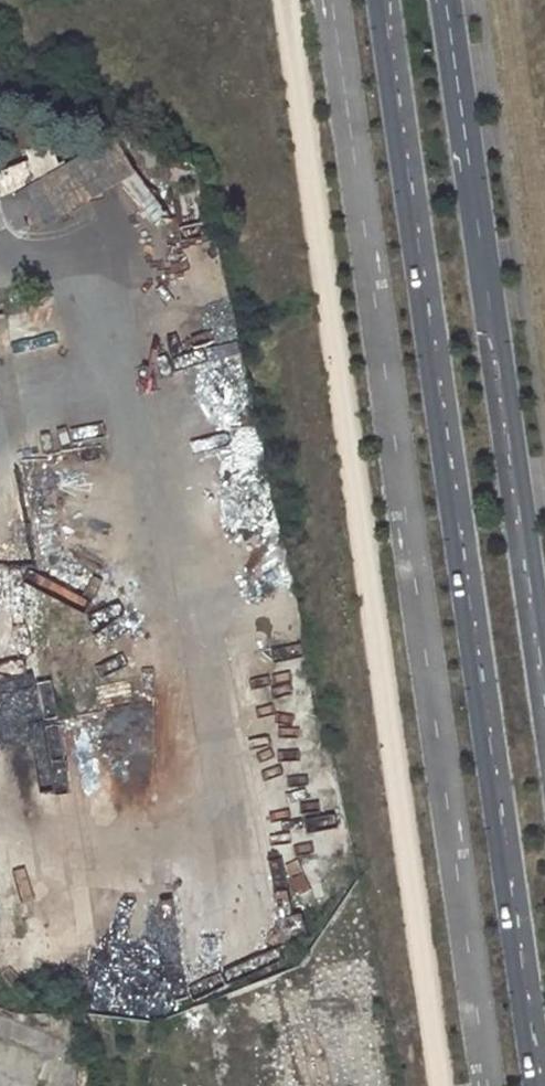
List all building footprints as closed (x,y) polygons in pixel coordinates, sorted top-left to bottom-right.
[(5,201),(41,190),(33,167),(0,178),(0,185),(5,201)]
